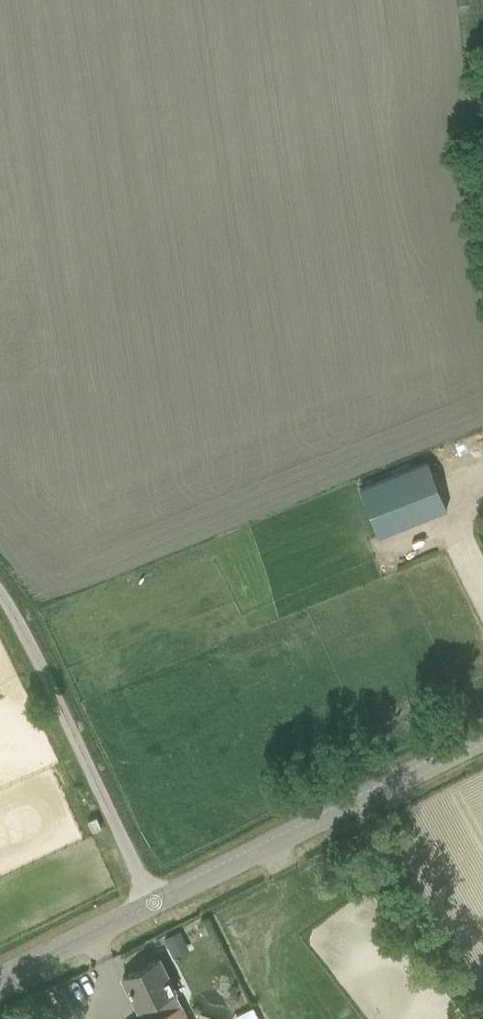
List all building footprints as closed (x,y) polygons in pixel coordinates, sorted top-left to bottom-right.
[(425,461),(363,487),(382,534),(445,508),(425,461)] [(96,816),(87,820),(92,831),(101,827),(96,816)] [(164,938),(174,957),(189,949),(179,930),(164,938)] [(158,959),(122,976),(144,1018),(188,1018),(158,959)]
